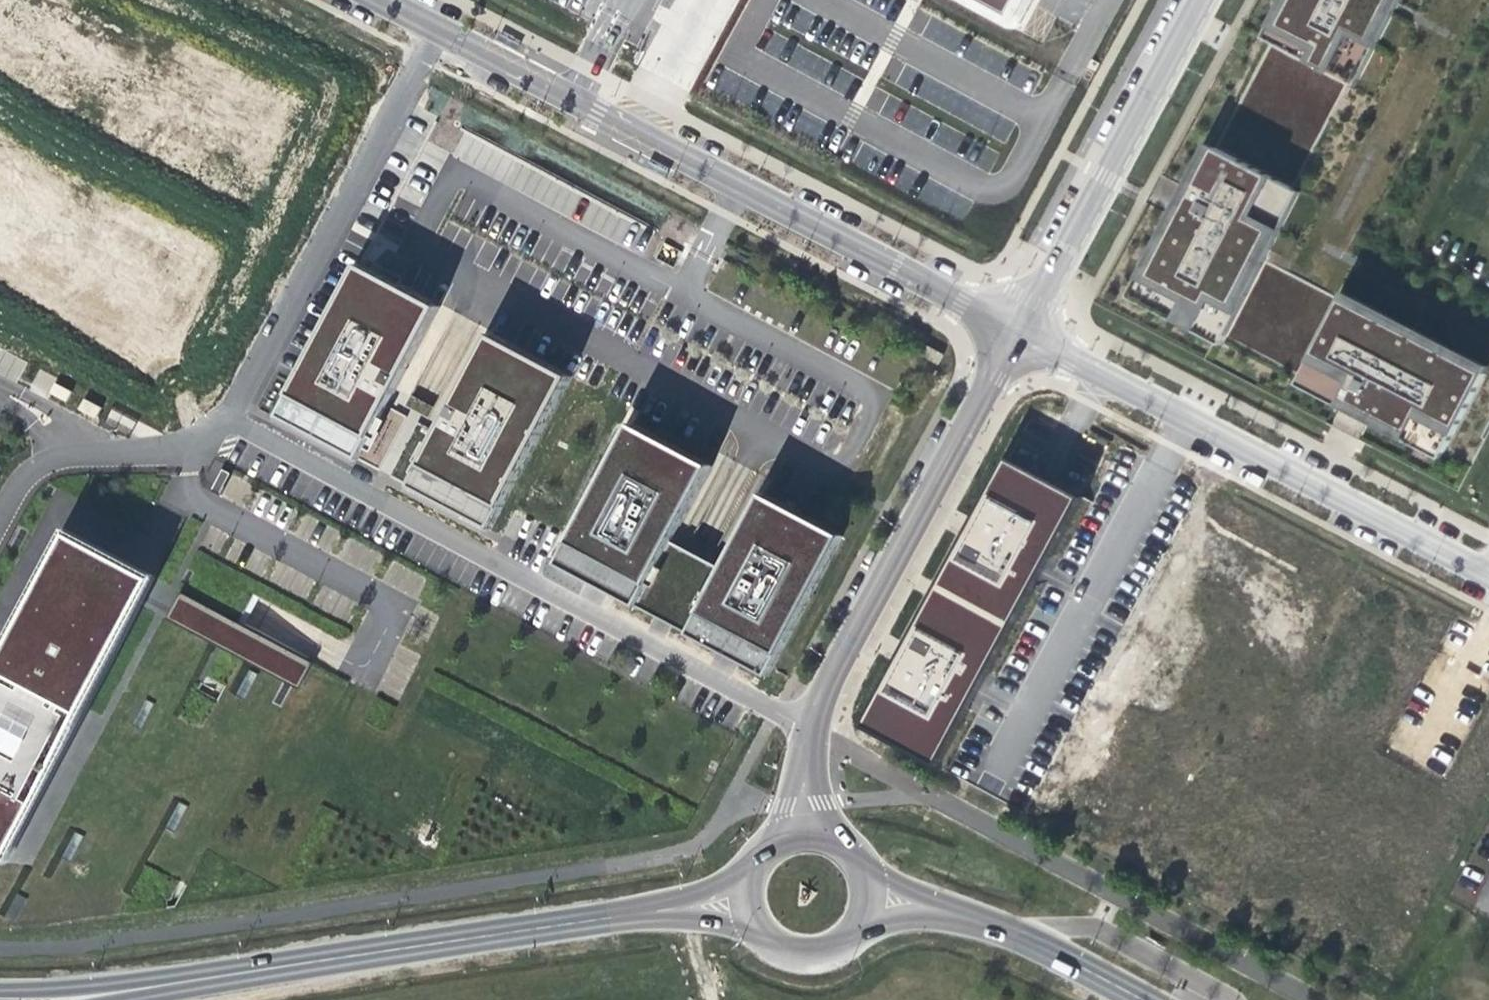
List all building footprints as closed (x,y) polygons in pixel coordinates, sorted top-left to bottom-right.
[(1016,30),(1032,0),(964,0),(1016,30)] [(1270,43),(1292,0),(1283,0),(1263,39),(1270,43)] [(1270,43),(1348,83),(1391,0),(1292,0),(1270,43)] [(1348,83),(1355,86),(1400,0),(1391,0),(1348,83)] [(1208,145),(1186,186),(1193,189),(1215,148),(1208,145)] [(1138,296),(1216,337),(1293,189),(1215,148),(1193,189),(1186,186),(1178,202),(1170,216),(1178,220),(1138,296)] [(1293,189),(1216,337),(1138,296),(1178,220),(1170,216),(1128,298),(1220,346),(1300,193),(1293,189)] [(440,307),(361,264),(276,420),(308,437),(356,463),(440,307)] [(1345,293),(1341,300),(1484,375),(1488,367),(1345,293)] [(1484,375),(1341,300),(1300,378),(1342,400),(1338,407),(1354,415),(1368,423),(1372,416),(1443,453),(1484,375)] [(572,375),(493,332),(408,487),(441,505),(487,530),(572,375)] [(943,356),(927,348),(922,357),(939,366),(943,356)] [(1296,386),(1338,407),(1342,400),(1300,378),(1296,386)] [(1440,460),(1443,453),(1372,416),(1368,423),(1440,460)] [(633,425),(558,564),(593,583),(733,658),(768,677),(843,536),(765,494),(724,571),(672,543),(713,467),(633,425)] [(1008,457),(863,727),(938,768),(1085,497),(1008,457)] [(66,559),(139,597),(2,855),(8,858),(157,579),(72,534),(0,669),(0,683),(66,559)] [(66,559),(0,683),(0,854),(2,855),(139,597),(66,559)] [(182,592),(168,619),(301,690),(315,663),(182,592)] [(259,598),(254,595),(241,621),(246,624),(259,598)] [(259,673),(250,669),(236,696),(245,700),(259,673)] [(155,703),(147,699),(133,725),(142,730),(155,703)] [(189,806),(180,802),(166,829),(175,833),(189,806)] [(85,836),(76,831),(62,858),(71,862),(85,836)] [(28,899),(18,894),(6,917),(16,922),(28,899)]
